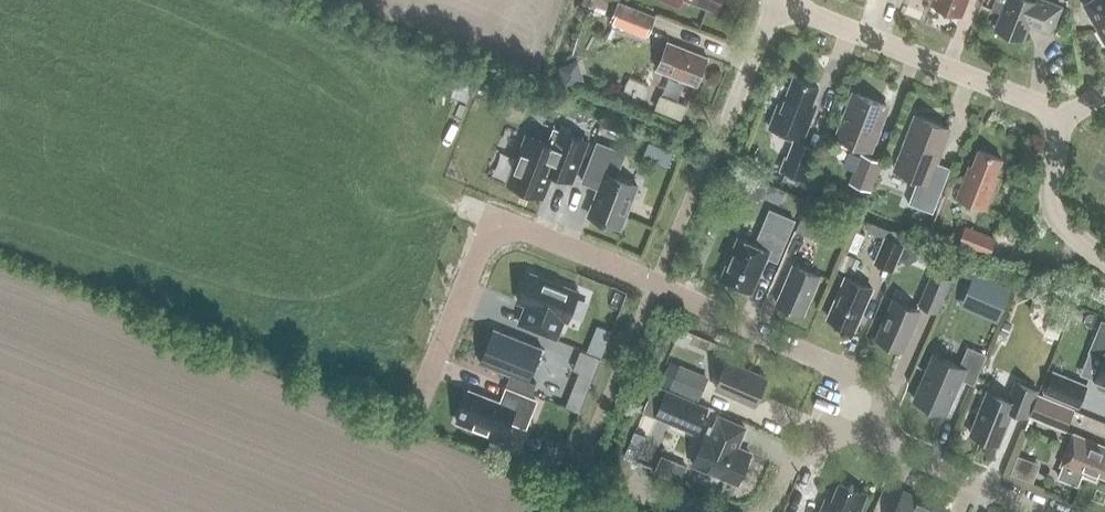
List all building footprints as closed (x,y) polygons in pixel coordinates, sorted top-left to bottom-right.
[(614,0),(588,0),(587,4),(611,10),(614,0)] [(715,10),(719,0),(691,0),(715,10)] [(932,3),(960,14),(965,0),(934,0),(932,3)] [(995,28),(1022,39),(1028,23),(1036,26),(1035,27),(1050,33),(1061,6),(1044,0),(1035,0),(1035,1),(1032,0),(994,0),(990,9),(1001,13),(995,28)] [(1085,5),(1099,28),(1097,30),(1104,44),(1104,0),(1093,0),(1085,5)] [(617,1),(610,20),(647,34),(654,16),(617,1)] [(656,69),(696,85),(707,58),(667,42),(656,69)] [(807,113),(818,87),(793,77),(786,93),(782,92),(769,127),(802,140),(811,115),(807,113)] [(664,92),(658,107),(685,118),(691,103),(664,92)] [(835,137),(870,150),(880,124),(878,123),(885,104),(855,93),(848,112),(845,111),(835,137)] [(915,116),(894,169),(928,182),(948,129),(915,116)] [(543,198),(553,173),(573,181),(588,142),(552,128),(547,142),(525,134),(506,183),(543,198)] [(647,157),(673,166),(678,151),(652,142),(647,157)] [(582,181),(599,188),(589,216),(620,227),(636,184),(615,176),(624,153),(597,143),(582,181)] [(785,157),(780,169),(784,171),(782,178),(798,184),(800,177),(803,178),(814,150),(797,143),(791,160),(785,157)] [(971,166),(968,165),(956,197),(985,208),(998,177),(995,176),(1001,159),(978,150),(971,166)] [(861,153),(849,182),(870,190),(881,161),(861,153)] [(732,190),(752,198),(759,201),(765,187),(738,175),(732,190)] [(939,196),(924,191),(914,217),(928,222),(939,196)] [(823,217),(804,209),(795,230),(815,238),(823,217)] [(738,237),(720,278),(751,291),(766,256),(776,261),(794,220),(769,210),(754,244),(738,237)] [(994,238),(965,226),(959,242),(988,253),(994,238)] [(872,262),(892,271),(903,244),(884,236),(872,262)] [(905,245),(899,259),(908,263),(916,260),(919,250),(920,249),(905,244),(905,245)] [(792,264),(776,303),(803,314),(819,276),(792,264)] [(951,278),(931,270),(916,304),(936,313),(951,278)] [(529,272),(518,301),(526,304),(519,323),(556,337),(563,319),(567,321),(579,292),(529,272)] [(974,273),(965,294),(986,303),(981,315),(996,322),(1011,289),(974,273)] [(872,288),(843,276),(826,317),(854,329),(872,288)] [(902,350),(919,311),(892,300),(876,338),(902,350)] [(1101,321),(1089,352),(1104,358),(1094,380),(1104,385),(1104,322),(1101,321)] [(480,361),(479,362),(510,374),(506,384),(532,394),(536,383),(529,380),(542,348),(492,328),(492,330),(496,331),(484,362),(480,361)] [(591,339),(586,352),(600,357),(606,344),(591,339)] [(913,399),(946,413),(961,379),(973,384),(986,355),(967,347),(959,366),(933,355),(913,399)] [(755,405),(766,378),(727,361),(715,388),(755,405)] [(697,399),(706,374),(677,364),(668,388),(697,399)] [(578,372),(572,387),(587,393),(593,378),(578,372)] [(1045,392),(1077,406),(1086,386),(1053,372),(1045,392)] [(1038,391),(1015,381),(1008,400),(987,391),(969,433),(998,445),(1012,411),(1027,417),(1038,391)] [(653,416),(695,434),(707,406),(664,388),(653,416)] [(456,422),(503,440),(510,421),(525,427),(535,400),(506,389),(501,403),(468,391),(456,422)] [(1073,409),(1038,395),(1029,415),(1064,430),(1073,409)] [(735,448),(744,428),(718,416),(709,437),(705,435),(692,463),(738,482),(750,454),(735,448)] [(1073,433),(1060,465),(1095,479),(1097,473),(1104,477),(1104,446),(1073,433)] [(1022,454),(1015,472),(1037,481),(1044,463),(1022,454)] [(543,456),(538,468),(554,475),(558,462),(543,456)] [(686,473),(687,460),(663,458),(662,471),(686,473)] [(839,482),(832,500),(824,502),(820,511),(857,511),(865,493),(853,488),(854,486),(852,485),(851,487),(839,482)] [(926,501),(902,491),(893,511),(921,511),(926,501)] [(926,501),(921,511),(950,511),(926,501)]
